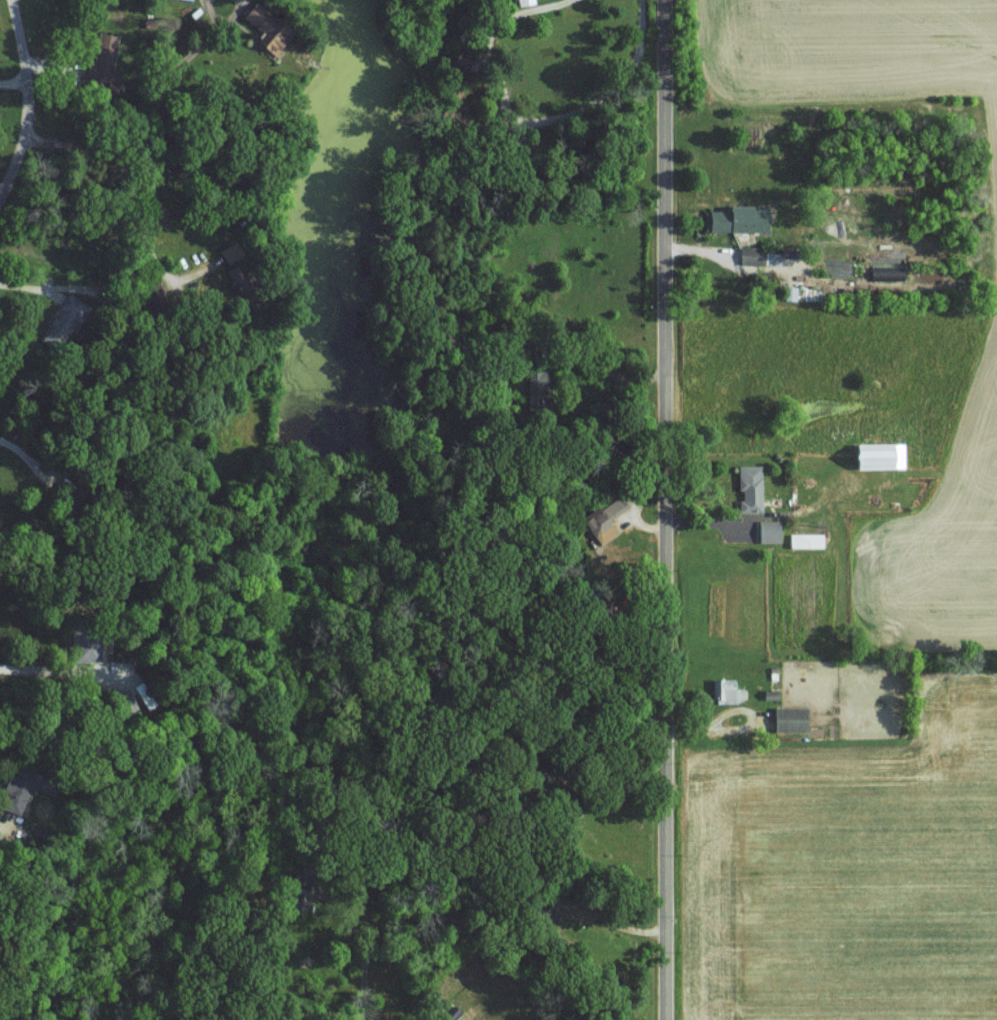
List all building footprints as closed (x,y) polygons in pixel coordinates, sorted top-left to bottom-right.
[(257,30),(249,40),(271,56),(288,33),(250,4),(240,17),(257,30)] [(86,62),(83,78),(109,82),(117,36),(98,33),(92,63),(86,62)] [(764,232),(764,205),(725,205),(725,211),(707,211),(707,232),(764,232)] [(226,263),(240,253),(232,242),(218,251),(226,263)] [(41,337),(58,348),(86,306),(68,294),(41,337)] [(904,467),(903,442),(852,443),(852,467),(904,467)] [(760,464),(738,465),(739,511),(761,511),(760,464)] [(616,533),(607,520),(626,506),(619,496),(583,522),(599,545),(616,533)] [(778,520),(758,520),(758,542),(778,542),(778,520)] [(71,631),(70,660),(99,661),(100,632),(71,631)] [(126,688),(111,696),(122,716),(137,708),(126,688)] [(805,706),(772,707),(773,731),(805,731),(805,706)] [(1,807),(18,814),(28,790),(34,793),(40,779),(17,768),(13,778),(8,775),(1,790),(7,793),(1,807)]
